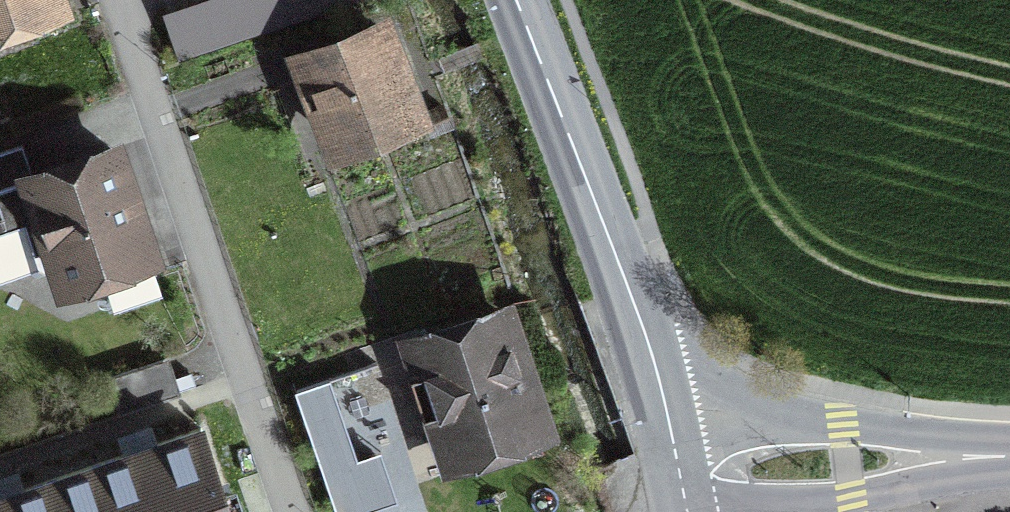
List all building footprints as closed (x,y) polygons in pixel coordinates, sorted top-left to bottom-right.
[(55,2),(54,0),(0,0),(0,20),(55,2)] [(337,20),(332,0),(168,0),(166,1),(180,51),(299,18),(302,29),(337,20)] [(321,102),(338,144),(414,114),(397,72),(410,67),(403,49),(390,54),(380,29),(290,64),(307,107),(321,102)] [(55,246),(67,279),(145,252),(110,149),(32,175),(21,144),(0,151),(0,231),(24,223),(34,253),(55,246)] [(417,338),(456,457),(537,430),(498,311),(417,338)] [(72,471),(87,511),(230,511),(200,427),(72,471)] [(72,471),(0,497),(0,511),(87,511),(72,471)]
